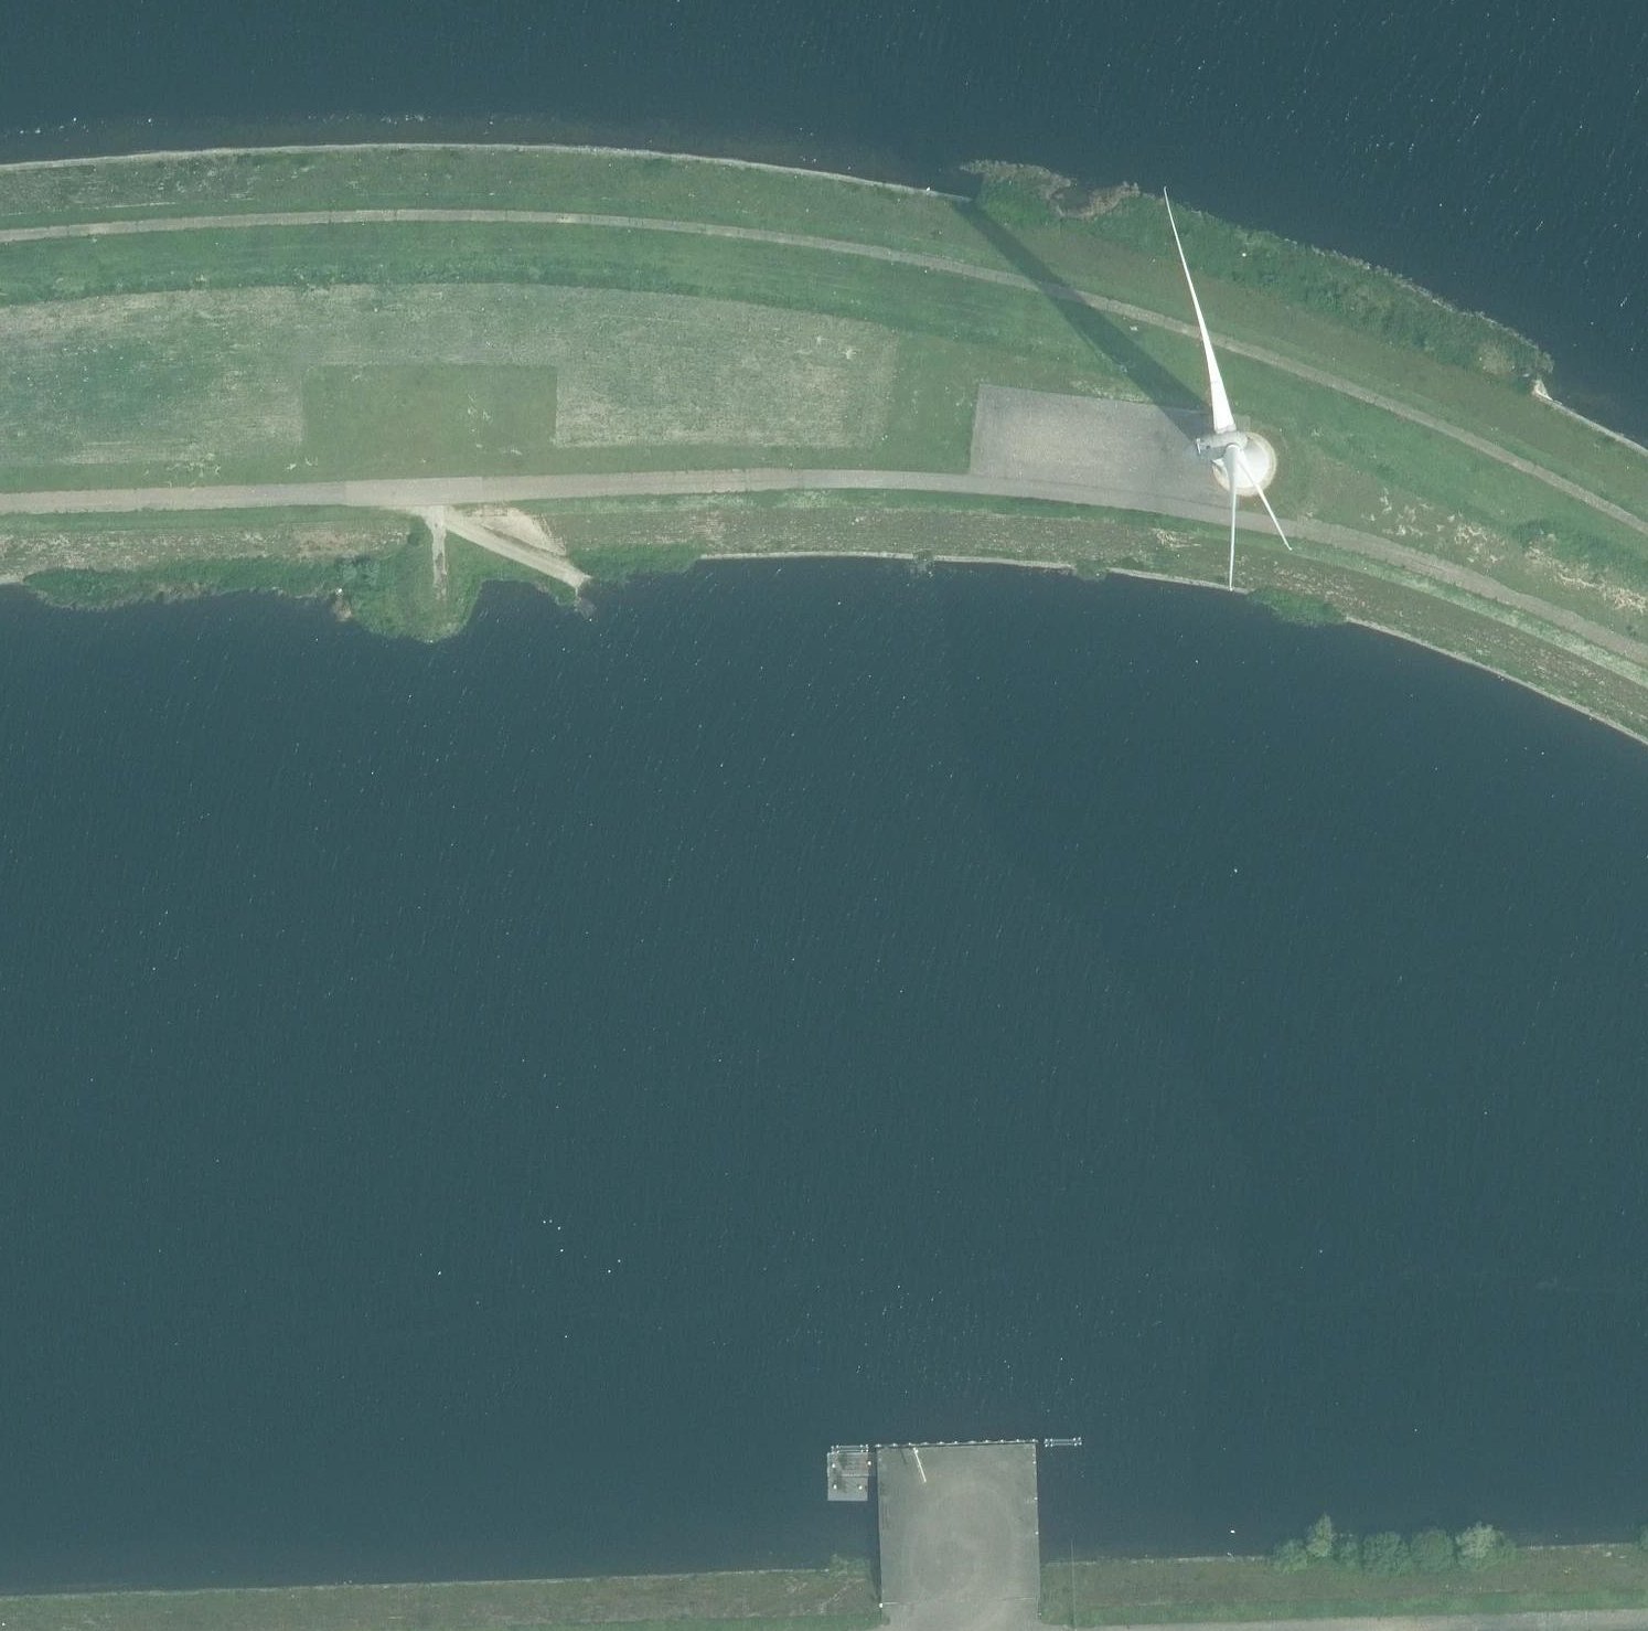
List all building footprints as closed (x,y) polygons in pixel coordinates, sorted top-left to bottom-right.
[(1222,458),(1221,463),(1221,467),(1223,472),(1225,476),(1228,480),(1231,483),(1235,485),(1238,486),(1240,487),(1242,487),(1244,487),(1247,487),(1249,487),(1251,487),(1253,486),(1255,485),(1256,485),(1260,482),(1264,479),(1266,475),(1268,470),(1269,466),(1269,461),(1268,456),(1266,452),(1263,448),(1260,445),(1256,442),(1251,441),(1247,440),(1242,440),(1237,441),(1233,443),(1229,446),(1226,449),(1224,453),(1222,458)]
